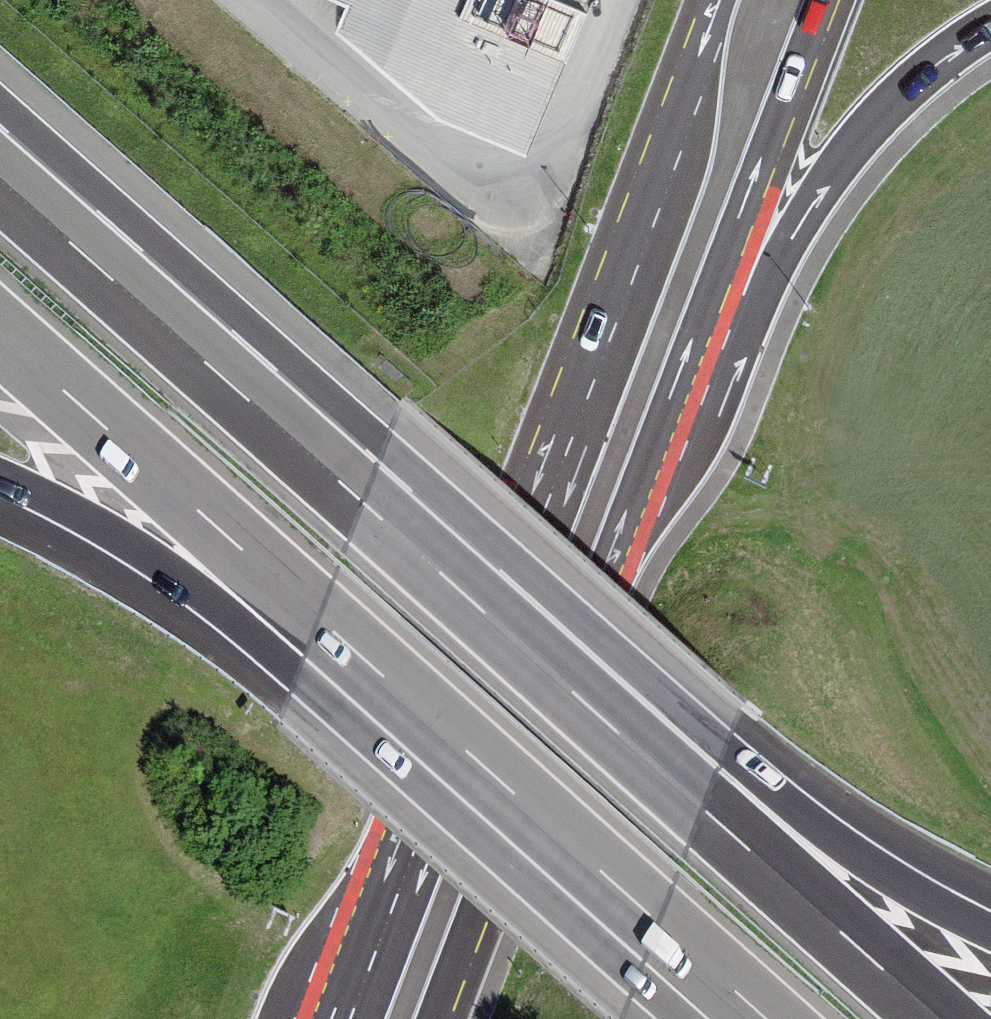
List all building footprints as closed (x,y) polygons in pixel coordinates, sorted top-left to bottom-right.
[(386,8),(490,84),(544,107),(588,0),(389,0),(386,8)]
